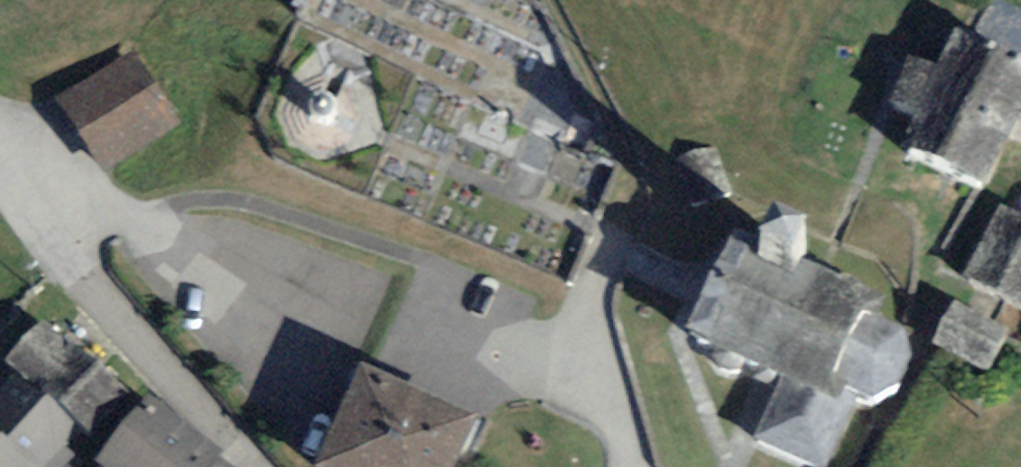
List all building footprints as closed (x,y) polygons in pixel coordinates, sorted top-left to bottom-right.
[(923,157),(990,186),(1020,116),(1020,64),(972,43),(957,78),(932,68),(914,109),(939,120),(923,157)] [(144,67),(79,107),(117,170),(182,130),(144,67)] [(679,163),(693,207),(730,195),(715,151),(679,163)] [(1011,221),(980,285),(1020,304),(1020,226),(1011,221)] [(734,250),(692,350),(776,385),(750,447),(798,466),(826,466),(854,401),(869,407),(894,394),(905,366),(899,338),(881,331),(888,313),(799,276),(807,257),(770,241),(761,261),(734,250)] [(960,297),(939,340),(993,368),(1015,324),(960,297)] [(138,395),(62,334),(28,377),(103,438),(138,395)] [(466,427),(365,388),(333,466),(450,466),(466,427)] [(167,424),(133,466),(222,466),(167,424)] [(0,450),(0,466),(19,466),(0,450)]
